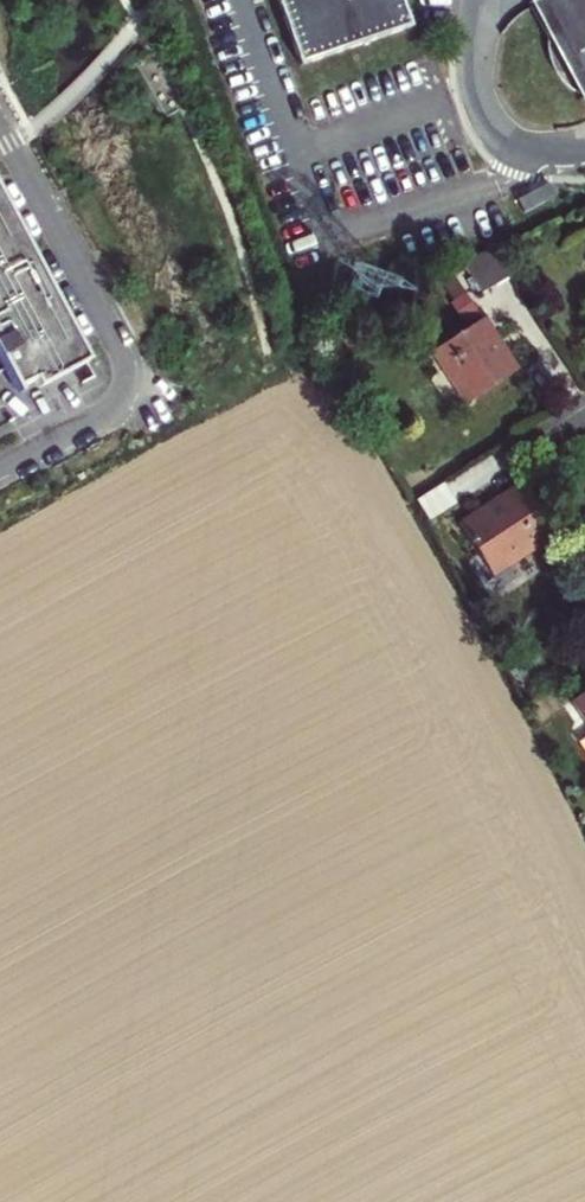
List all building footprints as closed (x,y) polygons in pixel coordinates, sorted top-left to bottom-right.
[(305,65),(417,26),(408,0),(283,0),(305,65)] [(538,8),(584,103),(584,0),(553,0),(538,8)] [(0,200),(0,358),(4,365),(0,366),(0,393),(31,376),(35,384),(85,357),(0,200)] [(490,252),(463,269),(483,299),(510,281),(490,252)] [(462,271),(446,280),(469,322),(485,314),(462,271)] [(506,352),(483,319),(430,356),(464,406),(518,369),(506,352)] [(556,539),(519,485),(499,499),(458,527),(494,580),(556,539)] [(450,487),(428,498),(436,514),(458,503),(450,487)] [(574,707),(584,723),(584,699),(574,707)]
